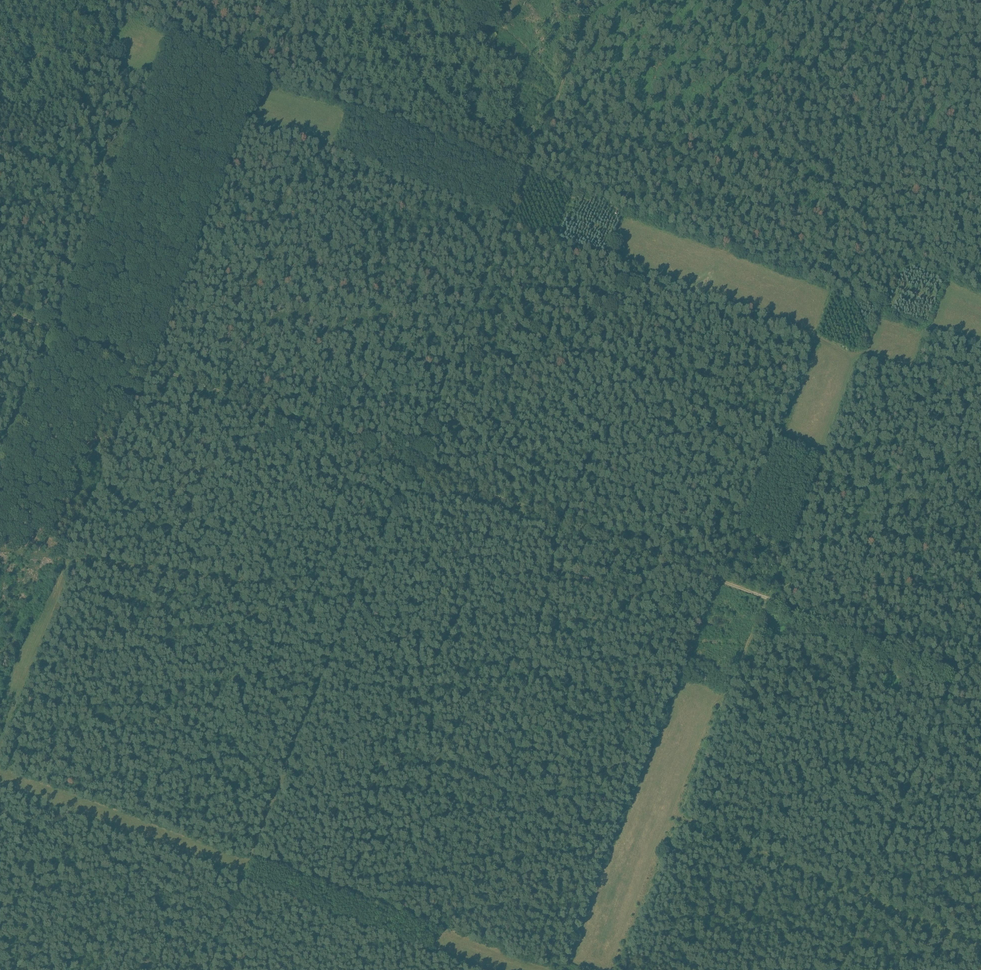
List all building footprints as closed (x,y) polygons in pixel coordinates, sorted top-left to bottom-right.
[(963,682),(958,680),(955,689),(961,690),(963,682)]
